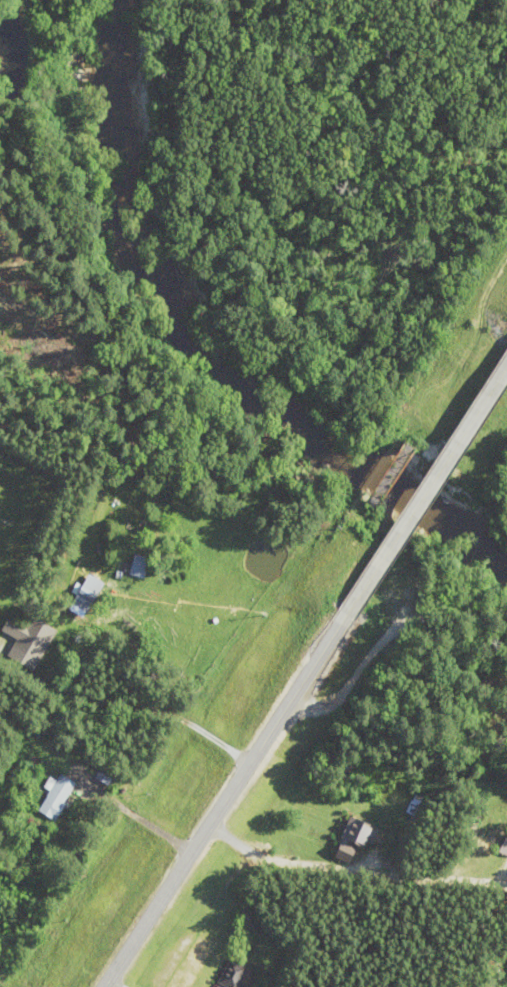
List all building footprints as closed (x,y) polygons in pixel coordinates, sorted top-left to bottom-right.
[(152,558),(136,554),(130,575),(147,579),(152,558)] [(108,585),(93,574),(73,601),(88,613),(108,585)] [(0,636),(0,654),(36,671),(56,628),(13,608),(0,636)] [(80,785),(64,773),(39,809),(55,820),(80,785)] [(377,825),(352,816),(343,839),(368,848),(377,825)] [(250,986),(244,984),(251,967),(230,959),(219,986),(250,986)]
